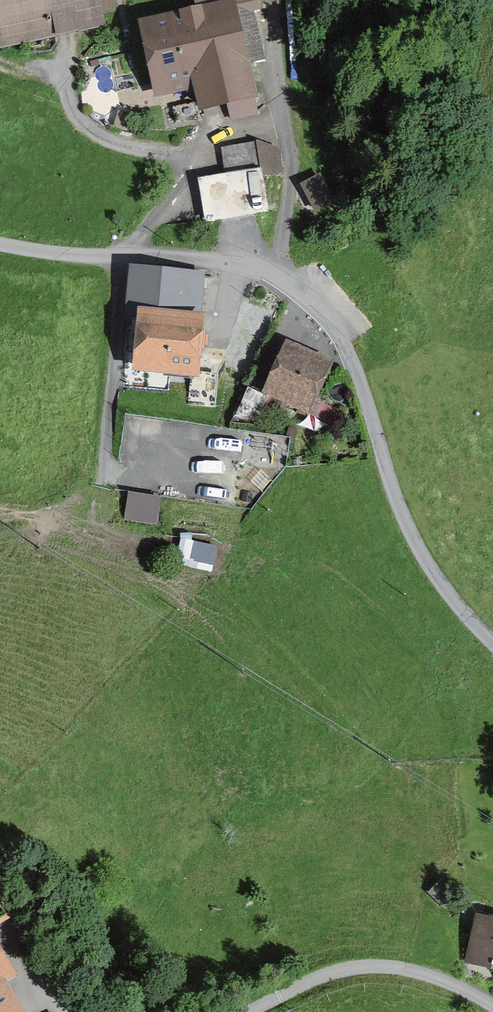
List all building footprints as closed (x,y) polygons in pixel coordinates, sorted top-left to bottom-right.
[(1,36),(119,10),(117,0),(0,0),(0,33),(1,36)] [(149,25),(162,86),(196,79),(202,106),(229,100),(233,118),(257,113),(234,8),(254,3),(253,0),(197,0),(200,13),(149,25)] [(278,151),(258,142),(224,147),(228,175),(202,179),(208,221),(268,211),(263,176),(282,173),(278,151)] [(319,180),(304,188),(314,208),(329,201),(319,180)] [(169,373),(191,375),(194,346),(202,347),(203,333),(197,332),(201,287),(193,286),(194,274),(133,269),(129,318),(144,320),(140,362),(170,364),(169,373)] [(250,386),(263,393),(288,345),(275,339),(250,386)] [(288,351),(268,395),(298,409),(297,412),(307,417),(316,397),(311,395),(323,367),(288,351)] [(217,377),(191,375),(188,404),(214,407),(217,377)] [(268,395),(248,386),(236,413),(256,422),(268,395)] [(159,499),(129,494),(125,517),(155,522),(159,499)] [(184,542),(182,566),(217,568),(218,543),(184,542)] [(482,918),(473,961),(492,965),(492,921),(482,918)] [(17,1007),(0,979),(0,1011),(9,1011),(17,1007)]
